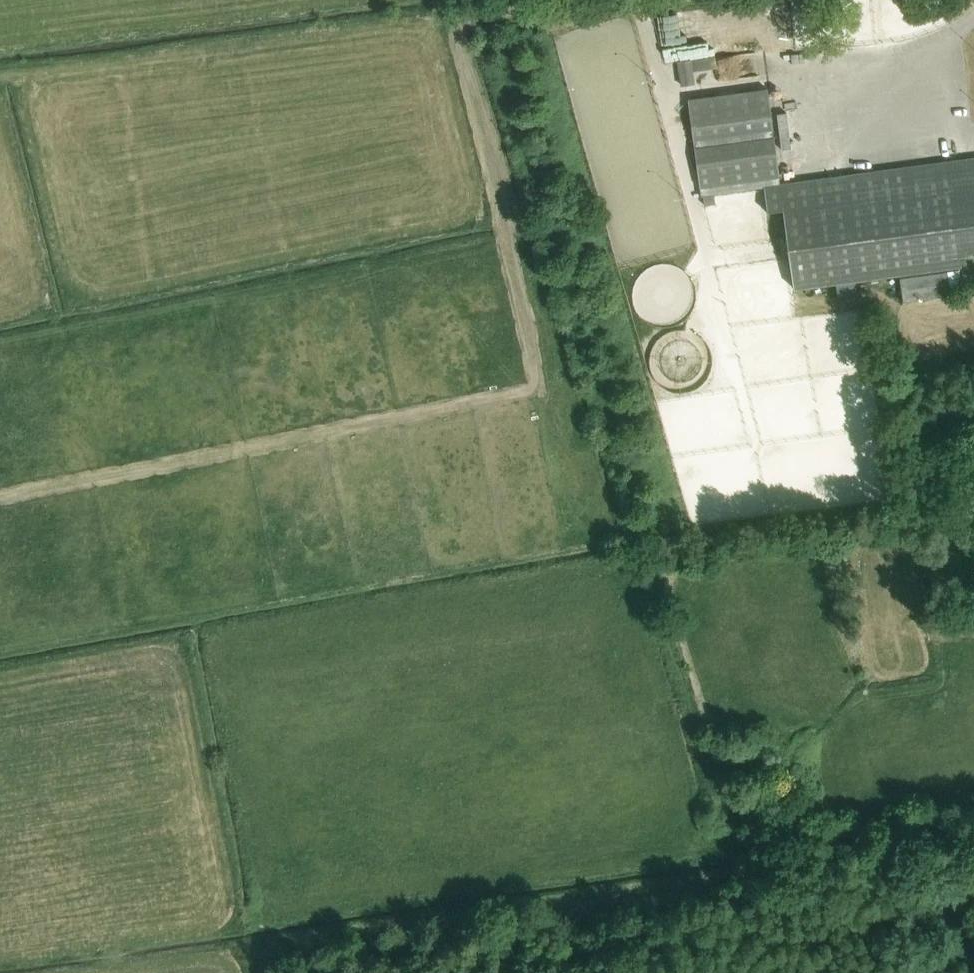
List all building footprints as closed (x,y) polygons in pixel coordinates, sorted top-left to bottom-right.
[(713,67),(713,57),(678,57),(678,82),(693,83),(693,67),(713,67)] [(899,274),(903,302),(951,295),(947,268),(962,266),(961,256),(967,255),(966,249),(973,248),(973,158),(781,184),(768,89),(688,100),(701,196),(764,188),(767,212),(783,210),(794,288),(899,274)]
